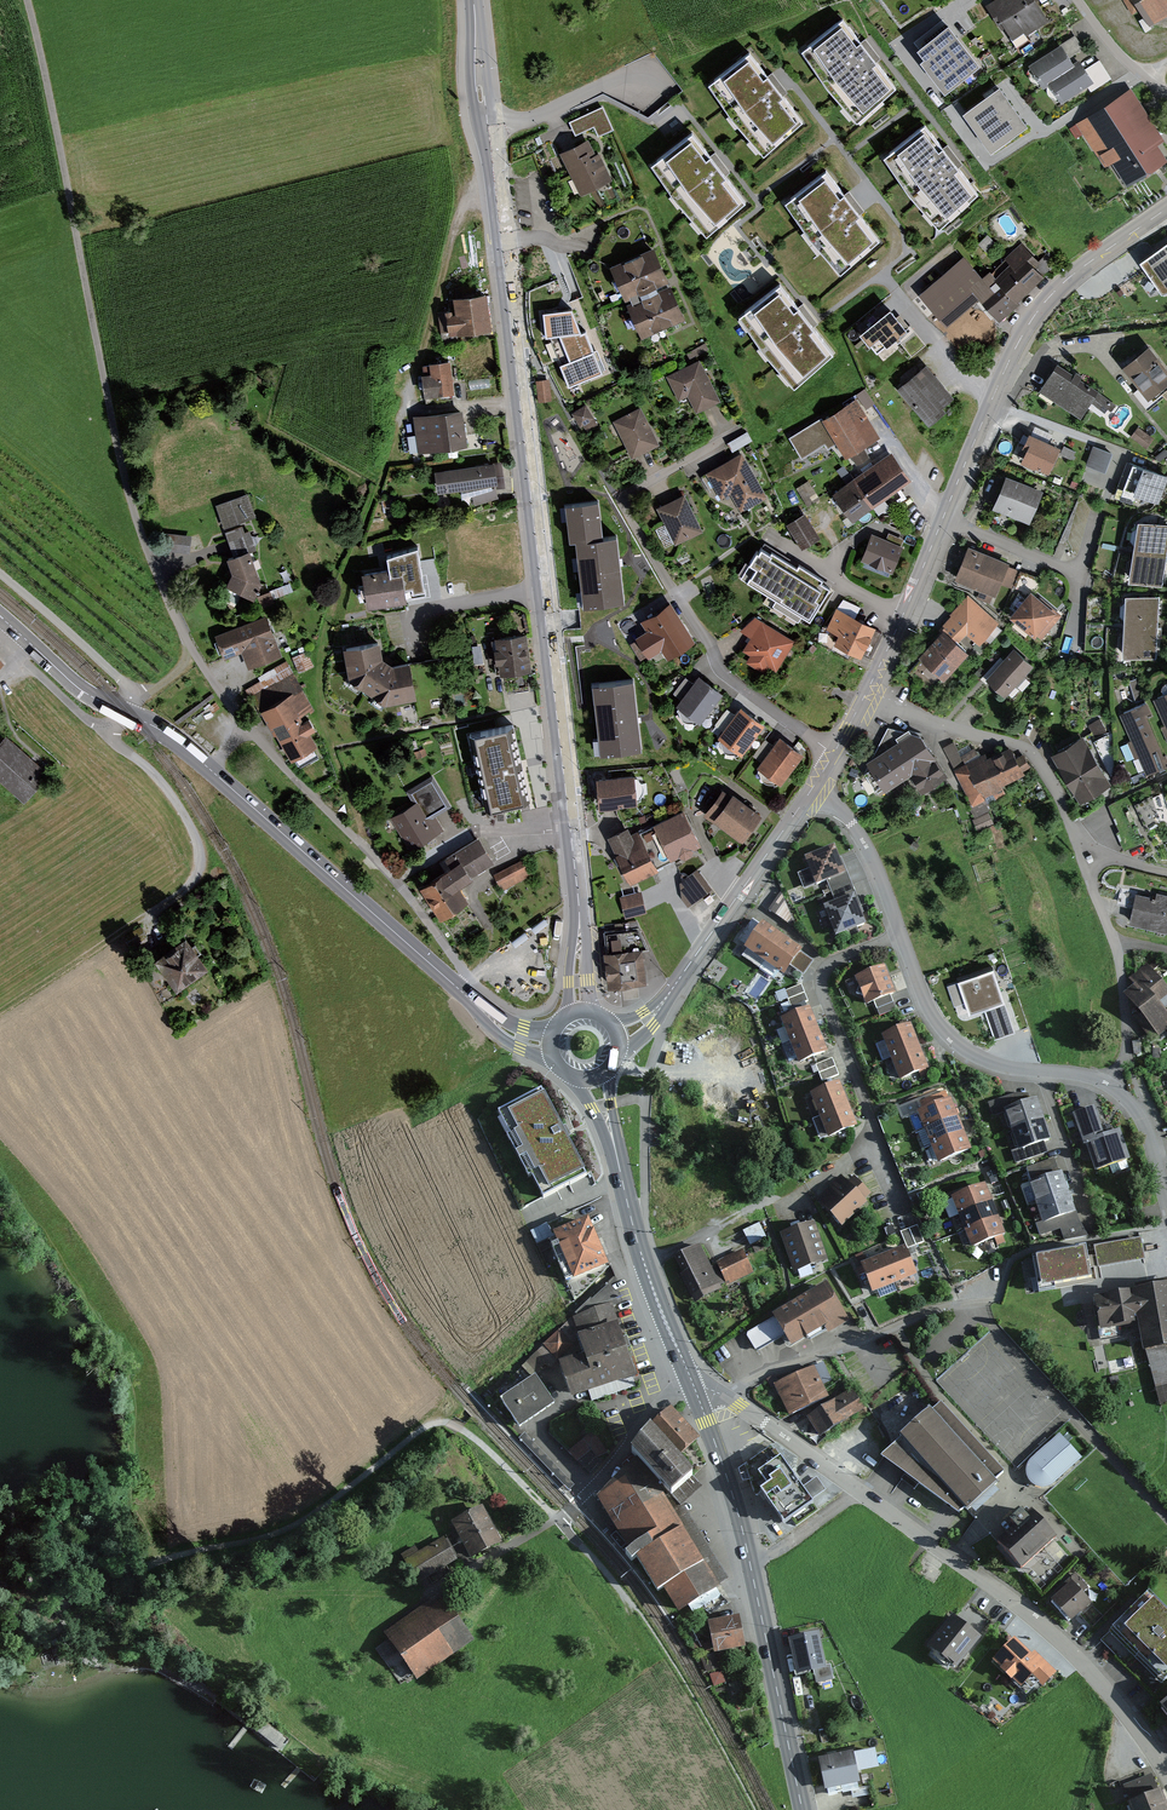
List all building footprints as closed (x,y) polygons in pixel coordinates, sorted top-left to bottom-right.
[(1019,42),(1049,23),(1034,0),(994,0),(992,1),(1019,42)] [(1152,24),(1166,16),(1166,0),(1138,0),(1152,24)] [(980,63),(946,18),(916,40),(925,52),(921,55),(945,88),(980,63)] [(862,103),(891,81),(846,22),(817,45),(862,103)] [(1073,63),(1062,44),(1032,63),(1044,82),(1049,78),(1073,63)] [(765,136),(796,115),(753,55),(722,76),(765,136)] [(1079,60),(1073,63),(1049,78),(1061,96),(1090,78),(1079,60)] [(999,89),(962,116),(991,155),(1028,128),(999,89)] [(1140,184),(1166,167),(1166,143),(1135,93),(1085,124),(1110,163),(1123,155),(1140,184)] [(612,129),(603,107),(570,121),(575,133),(595,124),(599,135),(612,129)] [(937,225),(979,193),(925,121),(882,154),(937,225)] [(710,217),(740,195),(696,136),(666,158),(710,217)] [(589,139),(560,152),(580,196),(612,182),(599,152),(595,154),(589,139)] [(846,257),(876,235),(833,175),(802,197),(846,257)] [(1162,289),(1166,285),(1166,240),(1141,257),(1162,289)] [(997,277),(1015,298),(1042,274),(1033,264),(1037,260),(1023,244),(1008,257),(1013,263),(997,277)] [(652,251),(611,268),(626,304),(667,286),(652,251)] [(1015,298),(997,277),(990,270),(981,278),(964,258),(923,293),(948,321),(979,294),(999,317),(1017,301),(1015,298)] [(802,368),(831,344),(785,287),(756,311),(802,368)] [(683,320),(669,288),(628,305),(642,338),(683,320)] [(487,292),(455,296),(457,308),(443,309),(446,331),(491,325),(487,292)] [(907,326),(890,304),(859,328),(877,351),(896,337),(910,355),(926,343),(911,323),(907,326)] [(572,305),(543,309),(547,333),(568,386),(604,370),(586,327),(581,329),(572,305)] [(1148,400),(1166,386),(1166,360),(1154,343),(1123,367),(1148,400)] [(700,358),(668,375),(685,409),(717,393),(700,358)] [(429,361),(431,372),(423,373),(425,393),(451,390),(448,359),(429,361)] [(922,367),(899,388),(928,421),(951,401),(922,367)] [(1061,369),(1042,394),(1090,429),(1109,404),(1061,369)] [(554,399),(550,378),(537,381),(540,401),(554,399)] [(865,390),(856,395),(866,410),(875,404),(865,390)] [(856,401),(822,423),(836,445),(845,460),(880,439),(856,401)] [(586,403),(573,411),(581,425),(594,418),(586,403)] [(462,409),(415,416),(419,447),(466,440),(462,409)] [(646,409),(616,424),(636,462),(666,446),(646,409)] [(836,445),(822,423),(820,419),(788,439),(801,460),(825,445),(828,450),(836,445)] [(1027,447),(1021,460),(1049,472),(1061,445),(1029,431),(1022,446),(1027,447)] [(733,448),(752,439),(749,432),(730,441),(733,448)] [(1112,451),(1094,444),(1086,464),(1105,471),(1112,451)] [(890,453),(854,479),(871,503),(907,477),(890,453)] [(747,456),(713,473),(735,515),(769,498),(747,456)] [(549,463),(555,523),(586,521),(581,460),(549,463)] [(495,461),(435,469),(438,491),(498,483),(495,461)] [(1133,461),(1123,489),(1159,502),(1166,479),(1166,474),(1133,461)] [(854,479),(837,491),(854,515),(871,503),(854,479)] [(1050,497),(1014,481),(999,513),(1035,530),(1050,497)] [(809,482),(796,489),(807,507),(820,500),(809,482)] [(656,506),(675,544),(703,530),(684,492),(656,506)] [(203,512),(238,608),(276,594),(241,499),(203,512)] [(819,536),(806,512),(787,523),(800,546),(819,536)] [(1135,550),(1165,554),(1166,539),(1166,526),(1140,521),(1135,550)] [(612,525),(570,530),(577,590),(619,585),(612,525)] [(870,531),(859,561),(894,574),(905,545),(870,531)] [(196,533),(173,532),(173,550),(196,550),(196,533)] [(785,559),(762,545),(743,575),(766,589),(785,559)] [(968,548),(955,582),(997,599),(1002,586),(1011,589),(1018,571),(1009,568),(1010,565),(968,548)] [(1135,550),(1130,578),(1160,583),(1165,554),(1135,550)] [(807,572),(785,559),(766,589),(788,603),(807,572)] [(401,563),(362,570),(368,605),(407,598),(401,563)] [(830,586),(807,572),(788,603),(811,617),(830,586)] [(1032,591),(1012,615),(1037,637),(1058,613),(1032,591)] [(1127,595),(1125,624),(1156,626),(1158,597),(1127,595)] [(971,596),(948,627),(980,650),(1002,619),(971,596)] [(677,607),(641,625),(660,663),(696,646),(677,607)] [(837,610),(829,626),(841,632),(838,638),(871,655),(882,632),(837,610)] [(267,614),(215,633),(224,658),(241,651),(247,667),(282,654),(267,614)] [(738,654),(778,676),(799,639),(759,617),(738,654)] [(1125,624),(1123,653),(1154,655),(1156,626),(1125,624)] [(527,631),(495,635),(496,647),(494,648),(496,662),(499,662),(500,672),(532,668),(527,631)] [(964,651),(944,633),(910,669),(930,687),(964,651)] [(356,651),(360,679),(402,702),(426,698),(420,667),(405,670),(391,661),(389,646),(356,651)] [(1014,647),(988,674),(1008,692),(1033,664),(1014,647)] [(308,651),(295,656),(299,670),(312,665),(308,651)] [(676,704),(701,722),(723,692),(699,674),(676,704)] [(301,685),(260,710),(292,758),(322,741),(316,727),(310,716),(304,719),(302,714),(314,705),(301,685)] [(1157,697),(1166,719),(1166,693),(1157,697)] [(1121,715),(1146,773),(1166,764),(1166,759),(1165,755),(1163,755),(1147,716),(1151,715),(1146,704),(1121,715)] [(718,736),(742,754),(765,723),(741,705),(718,736)] [(473,726),(484,806),(541,798),(530,719),(473,726)] [(880,790),(912,769),(933,756),(916,730),(870,760),(874,766),(867,770),(880,790)] [(757,766),(781,783),(804,753),(780,735),(757,766)] [(0,746),(0,782),(28,804),(53,774),(8,736),(0,746)] [(1090,736),(1058,752),(1082,800),(1114,784),(1090,736)] [(944,745),(954,764),(964,759),(954,740),(944,745)] [(967,763),(958,769),(980,807),(1021,783),(1018,779),(1028,773),(1026,769),(1030,767),(1023,755),(1019,757),(1014,748),(1004,754),(999,745),(980,756),(977,750),(964,757),(967,763)] [(933,756),(912,769),(923,786),(944,773),(933,756)] [(645,775),(605,778),(607,810),(647,807),(645,775)] [(724,785),(703,813),(741,841),(762,813),(724,785)] [(431,787),(393,806),(415,850),(453,830),(431,787)] [(1129,806),(1147,854),(1166,847),(1166,842),(1151,798),(1129,806)] [(683,813),(653,828),(670,863),(701,848),(683,813)] [(628,830),(607,840),(631,886),(658,873),(638,832),(631,836),(628,830)] [(485,842),(445,864),(452,875),(432,886),(449,917),(476,902),(465,884),(498,866),(485,842)] [(835,847),(805,859),(816,886),(846,874),(835,847)] [(528,862),(503,876),(509,888),(534,874),(528,862)] [(697,868),(680,881),(681,898),(688,906),(712,887),(697,868)] [(1118,906),(1124,907),(1121,919),(1129,921),(1136,893),(1122,889),(1118,906)] [(642,890),(620,896),(625,918),(647,912),(642,890)] [(1138,923),(1166,929),(1166,896),(1145,891),(1138,923)] [(853,897),(827,907),(838,933),(863,923),(853,897)] [(770,911),(790,922),(797,910),(777,898),(770,911)] [(748,947),(766,959),(781,937),(763,925),(748,947)] [(155,965),(179,996),(216,969),(192,937),(155,965)] [(766,959),(785,972),(800,950),(781,937),(766,959)] [(642,945),(608,950),(614,990),(648,985),(642,945)] [(1163,1037),(1166,1034),(1166,969),(1164,964),(1129,988),(1163,1037)] [(1017,1030),(995,967),(960,979),(971,1012),(981,1008),(992,1039),(1017,1030)] [(883,968),(857,978),(867,1002),(892,993),(883,968)] [(785,1015),(810,1007),(802,983),(777,992),(785,1015)] [(784,1021),(792,1041),(817,1031),(809,1011),(784,1021)] [(885,1036),(893,1057),(917,1048),(909,1027),(885,1036)] [(792,1041),(800,1061),(825,1051),(817,1031),(792,1041)] [(893,1057),(901,1078),(925,1068),(917,1048),(893,1057)] [(833,1058),(817,1064),(823,1081),(840,1074),(833,1058)] [(813,1094),(821,1115),(847,1105),(839,1084),(813,1094)] [(541,1092),(500,1113),(512,1135),(508,1137),(529,1176),(532,1174),(544,1195),(584,1174),(541,1092)] [(920,1113),(926,1129),(956,1117),(950,1101),(920,1113)] [(1007,1112),(1013,1130),(1042,1120),(1036,1102),(1007,1112)] [(821,1115),(829,1135),(854,1125),(847,1105),(821,1115)] [(1107,1139),(1098,1110),(1076,1117),(1094,1174),(1135,1161),(1126,1133),(1107,1139)] [(926,1129),(933,1145),(962,1133),(956,1117),(926,1129)] [(1013,1130),(1020,1148),(1048,1138),(1042,1120),(1013,1130)] [(933,1145),(939,1161),(969,1149),(962,1133),(933,1145)] [(825,1196),(817,1204),(838,1227),(864,1202),(862,1200),(867,1194),(852,1179),(847,1184),(839,1175),(821,1192),(825,1196)] [(1032,1184),(1038,1203),(1066,1194),(1060,1175),(1032,1184)] [(954,1198),(961,1214),(990,1203),(984,1187),(954,1198)] [(1038,1203),(1044,1222),(1073,1212),(1066,1194),(1038,1203)] [(961,1214),(967,1230),(996,1219),(990,1203),(961,1214)] [(967,1230),(973,1246),(1003,1235),(996,1219),(967,1230)] [(587,1221),(556,1235),(575,1278),(606,1265),(587,1221)] [(814,1221),(780,1233),(794,1273),(828,1261),(814,1221)] [(759,1223),(743,1231),(750,1246),(766,1238),(759,1223)] [(1145,1259),(1140,1237),(1093,1246),(1097,1268),(1145,1259)] [(699,1244),(674,1256),(683,1273),(680,1274),(695,1304),(722,1291),(699,1244)] [(904,1249),(883,1257),(894,1283),(914,1274),(904,1249)] [(1086,1249),(1036,1258),(1041,1288),(1091,1279),(1086,1249)] [(742,1250),(716,1262),(727,1285),(753,1273),(742,1250)] [(883,1257),(863,1265),(873,1291),(894,1283),(883,1257)] [(825,1288),(776,1316),(792,1344),(825,1325),(828,1331),(845,1321),(825,1288)] [(1139,1295),(1145,1329),(1150,1353),(1166,1350),(1166,1290),(1139,1295)] [(1123,1297),(1105,1299),(1109,1334),(1145,1329),(1139,1295),(1123,1297)] [(598,1311),(577,1318),(590,1355),(567,1364),(581,1401),(595,1396),(598,1405),(642,1391),(613,1305),(598,1311)] [(1150,1353),(1161,1409),(1166,1408),(1166,1350),(1150,1353)] [(814,1366),(774,1385),(789,1417),(829,1398),(814,1366)] [(533,1379),(502,1401),(520,1425),(550,1404),(533,1379)] [(853,1390),(807,1418),(819,1437),(865,1410),(853,1390)] [(948,1403),(899,1452),(971,1523),(1018,1476),(992,1450),(983,1459),(956,1432),(967,1422),(948,1403)] [(672,1414),(631,1453),(671,1494),(693,1473),(677,1456),(696,1439),(672,1414)] [(583,1431),(564,1450),(582,1468),(601,1449),(583,1431)] [(519,1439),(569,1491),(574,1486),(525,1433),(519,1439)] [(1047,1486),(1052,1484),(1080,1458),(1059,1436),(1032,1463),(1029,1469),(1029,1476),(1032,1482),(1039,1486),(1047,1486)] [(766,1491),(788,1474),(770,1450),(742,1472),(759,1494),(766,1491)] [(639,1465),(603,1486),(642,1551),(634,1555),(642,1568),(649,1564),(675,1607),(712,1584),(639,1465)] [(814,1506),(788,1474),(766,1491),(792,1523),(814,1506)] [(480,1510),(455,1524),(473,1556),(498,1542),(480,1510)] [(1015,1527),(998,1543),(1022,1570),(1058,1538),(1035,1512),(1027,1519),(1020,1511),(1009,1520),(1015,1527)] [(453,1559),(443,1541),(408,1561),(418,1579),(453,1559)] [(1055,1600),(1071,1619),(1088,1604),(1072,1586),(1055,1600)] [(1104,1641),(1155,1691),(1166,1679),(1166,1614),(1149,1596),(1104,1641)] [(389,1635),(418,1676),(469,1639),(443,1603),(427,1614),(424,1610),(389,1635)] [(739,1613),(708,1619),(714,1651),(745,1645),(739,1613)] [(955,1617),(930,1645),(954,1667),(979,1639),(955,1617)] [(1017,1636),(992,1662),(1032,1699),(1056,1674),(1017,1636)] [(793,1643),(800,1674),(825,1668),(819,1637),(793,1643)] [(738,1679),(726,1681),(727,1689),(739,1688),(738,1679)] [(261,1709),(251,1720),(283,1747),(293,1736),(261,1709)] [(822,1761),(827,1787),(856,1782),(851,1755),(822,1761)] [(1130,1805),(1132,1809),(1166,1809),(1166,1804),(1162,1792),(1130,1805)]
